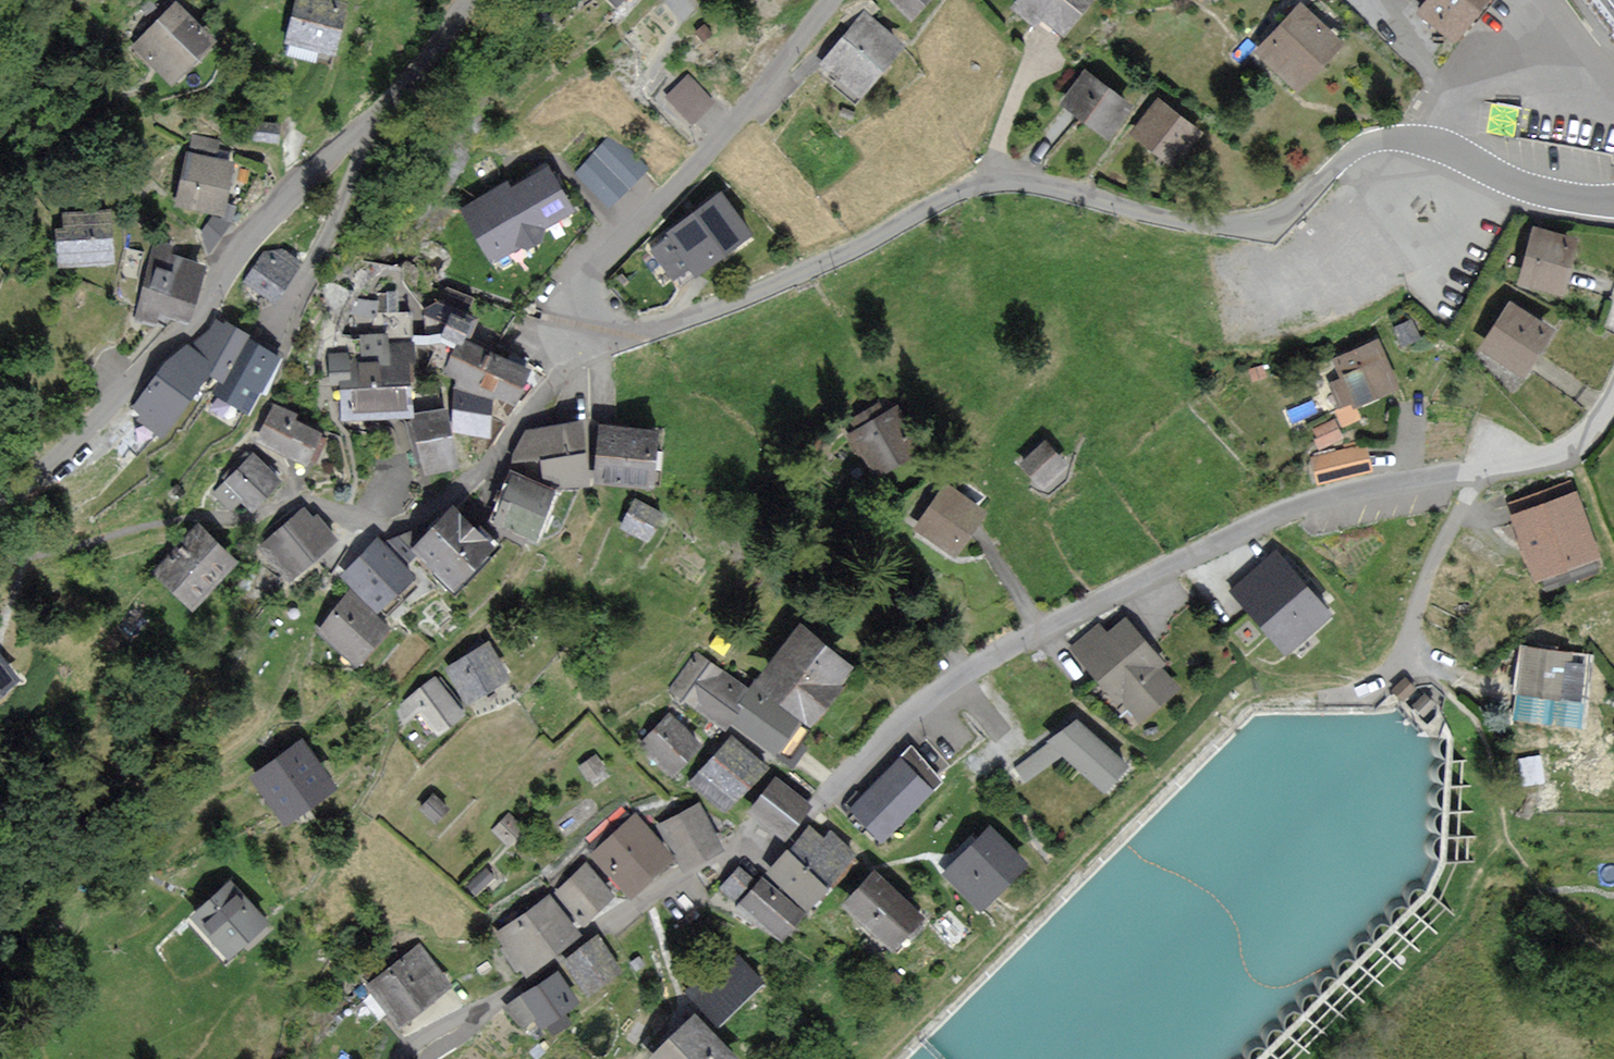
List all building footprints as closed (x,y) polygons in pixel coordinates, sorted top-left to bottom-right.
[(330,0),(299,0),(288,41),(332,52),(345,4),(330,0)] [(913,17),(929,0),(894,0),(913,17)] [(1016,9),(1035,24),(1042,14),(1064,31),(1088,0),(1022,0),(1016,9)] [(1423,11),(1454,37),(1485,0),(1432,0),(1423,11)] [(213,41),(178,7),(138,47),(172,82),(213,41)] [(1340,42),(1303,7),(1261,50),(1297,85),(1340,42)] [(901,46),(865,16),(822,67),(859,97),(901,46)] [(1129,107),(1086,76),(1065,104),(1109,135),(1129,107)] [(712,101),(689,78),(670,96),(692,120),(712,101)] [(1197,132),(1159,103),(1136,133),(1174,162),(1197,132)] [(646,168),(614,136),(595,154),(577,173),(610,205),(628,187),(646,168)] [(232,163),(189,155),(179,204),(221,213),(232,163)] [(506,186),(465,210),(493,257),(573,210),(550,171),(511,194),(506,186)] [(749,234),(722,196),(669,234),(672,238),(655,251),(673,276),(691,263),(697,271),(749,234)] [(109,213),(67,216),(68,231),(58,231),(60,263),(112,259),(109,213)] [(1576,241),(1535,229),(1520,283),(1561,294),(1576,241)] [(170,249),(155,245),(136,315),(155,320),(158,310),(186,317),(200,266),(168,258),(170,249)] [(269,249),(247,281),(273,299),(295,266),(269,249)] [(1512,306),(1484,350),(1522,374),(1550,331),(1512,306)] [(364,354),(332,356),(334,386),(342,385),(344,417),(414,413),(407,316),(376,318),(378,336),(362,337),(364,354)] [(469,323),(453,316),(444,335),(460,342),(469,323)] [(212,375),(220,380),(247,338),(226,324),(223,328),(217,324),(200,350),(220,363),(212,375)] [(280,358),(250,340),(224,382),(218,391),(248,410),(280,358)] [(1378,343),(1336,361),(1344,380),(1334,385),(1342,403),(1354,398),(1357,404),(1397,387),(1378,343)] [(527,367),(461,345),(452,371),(464,376),(461,384),(515,402),(527,367)] [(212,366),(188,347),(165,365),(135,406),(143,412),(139,420),(161,435),(189,400),(212,366)] [(493,395),(458,391),(453,431),(488,435),(493,395)] [(878,406),(852,419),(857,430),(849,435),(858,452),(866,447),(879,472),(918,452),(897,410),(883,417),(878,406)] [(292,414),(277,407),(261,439),(304,460),(317,436),(288,422),(292,414)] [(414,420),(427,472),(458,465),(444,412),(414,420)] [(586,484),(580,424),(530,431),(516,460),(545,457),(548,487),(586,484)] [(655,432),(604,429),(600,481),(652,484),(655,432)] [(1046,446),(1025,466),(1041,483),(1062,463),(1046,446)] [(1363,449),(1316,461),(1322,481),(1368,470),(1363,449)] [(280,481),(254,455),(217,492),(231,506),(240,497),(252,509),(280,481)] [(553,491),(513,475),(495,520),(535,536),(553,491)] [(1514,506),(1540,576),(1597,555),(1571,485),(1514,506)] [(947,486),(918,529),(955,554),(984,512),(947,486)] [(661,516),(636,503),(624,526),(649,538),(661,516)] [(494,553),(451,511),(420,543),(410,534),(397,547),(409,558),(415,552),(457,591),(494,553)] [(312,522),(303,512),(261,548),(289,580),(336,540),(317,518),(312,522)] [(192,606),(234,562),(199,529),(157,573),(192,606)] [(411,579),(376,545),(346,575),(381,610),(411,579)] [(1328,613),(1274,555),(1234,592),(1288,650),(1328,613)] [(386,630),(349,599),(322,631),(359,662),(386,630)] [(1073,649),(1123,709),(1133,701),(1146,716),(1175,692),(1157,671),(1163,666),(1126,622),(1107,638),(1099,628),(1073,649)] [(850,666),(803,631),(761,687),(808,722),(850,666)] [(508,678),(490,647),(449,671),(467,702),(508,678)] [(1584,657),(1522,649),(1517,690),(1579,698),(1584,657)] [(0,656),(0,694),(19,679),(0,656)] [(674,690),(727,729),(733,721),(775,752),(794,726),(750,693),(699,656),(674,690)] [(437,678),(399,708),(407,719),(419,710),(438,733),(464,712),(437,678)] [(1413,688),(1405,680),(1394,691),(1401,698),(1413,688)] [(1433,704),(1425,696),(1414,706),(1421,714),(1433,704)] [(700,748),(670,718),(642,745),(672,776),(700,748)] [(1077,724),(1052,741),(1106,789),(1126,767),(1077,724)] [(1048,737),(1014,762),(1025,776),(1059,752),(1048,737)] [(733,741),(697,782),(728,809),(764,768),(733,741)] [(332,787),(303,746),(254,781),(283,822),(332,787)] [(596,756),(580,767),(588,779),(604,767),(596,756)] [(887,776),(855,808),(883,836),(930,790),(901,762),(887,776)] [(777,781),(754,809),(784,834),(807,806),(777,781)] [(433,797),(423,809),(438,822),(448,810),(433,797)] [(699,807),(662,826),(684,868),(721,848),(699,807)] [(510,816),(495,831),(508,843),(523,828),(510,816)] [(637,819),(596,856),(629,893),(670,856),(637,819)] [(809,831),(771,876),(780,884),(808,908),(854,855),(832,836),(825,844),(818,839),(809,831)] [(993,832),(948,874),(980,908),(1025,867),(993,832)] [(588,867),(557,893),(581,921),(612,895),(588,867)] [(740,870),(723,889),(735,899),(752,881),(740,870)] [(486,871),(472,886),(478,892),(493,878),(486,871)] [(921,916),(877,875),(849,905),(894,946),(921,916)] [(804,914),(764,880),(743,904),(783,938),(804,914)] [(231,883),(194,917),(227,954),(265,920),(231,883)] [(552,899),(500,937),(526,972),(578,934),(552,899)] [(567,965),(586,993),(620,969),(601,941),(567,965)] [(421,950),(375,987),(402,1021),(448,985),(421,950)] [(731,954),(691,994),(719,1022),(759,982),(731,954)] [(512,1004),(530,1033),(576,1005),(558,975),(512,1004)] [(656,1058),(733,1058),(696,1020),(656,1058)]
